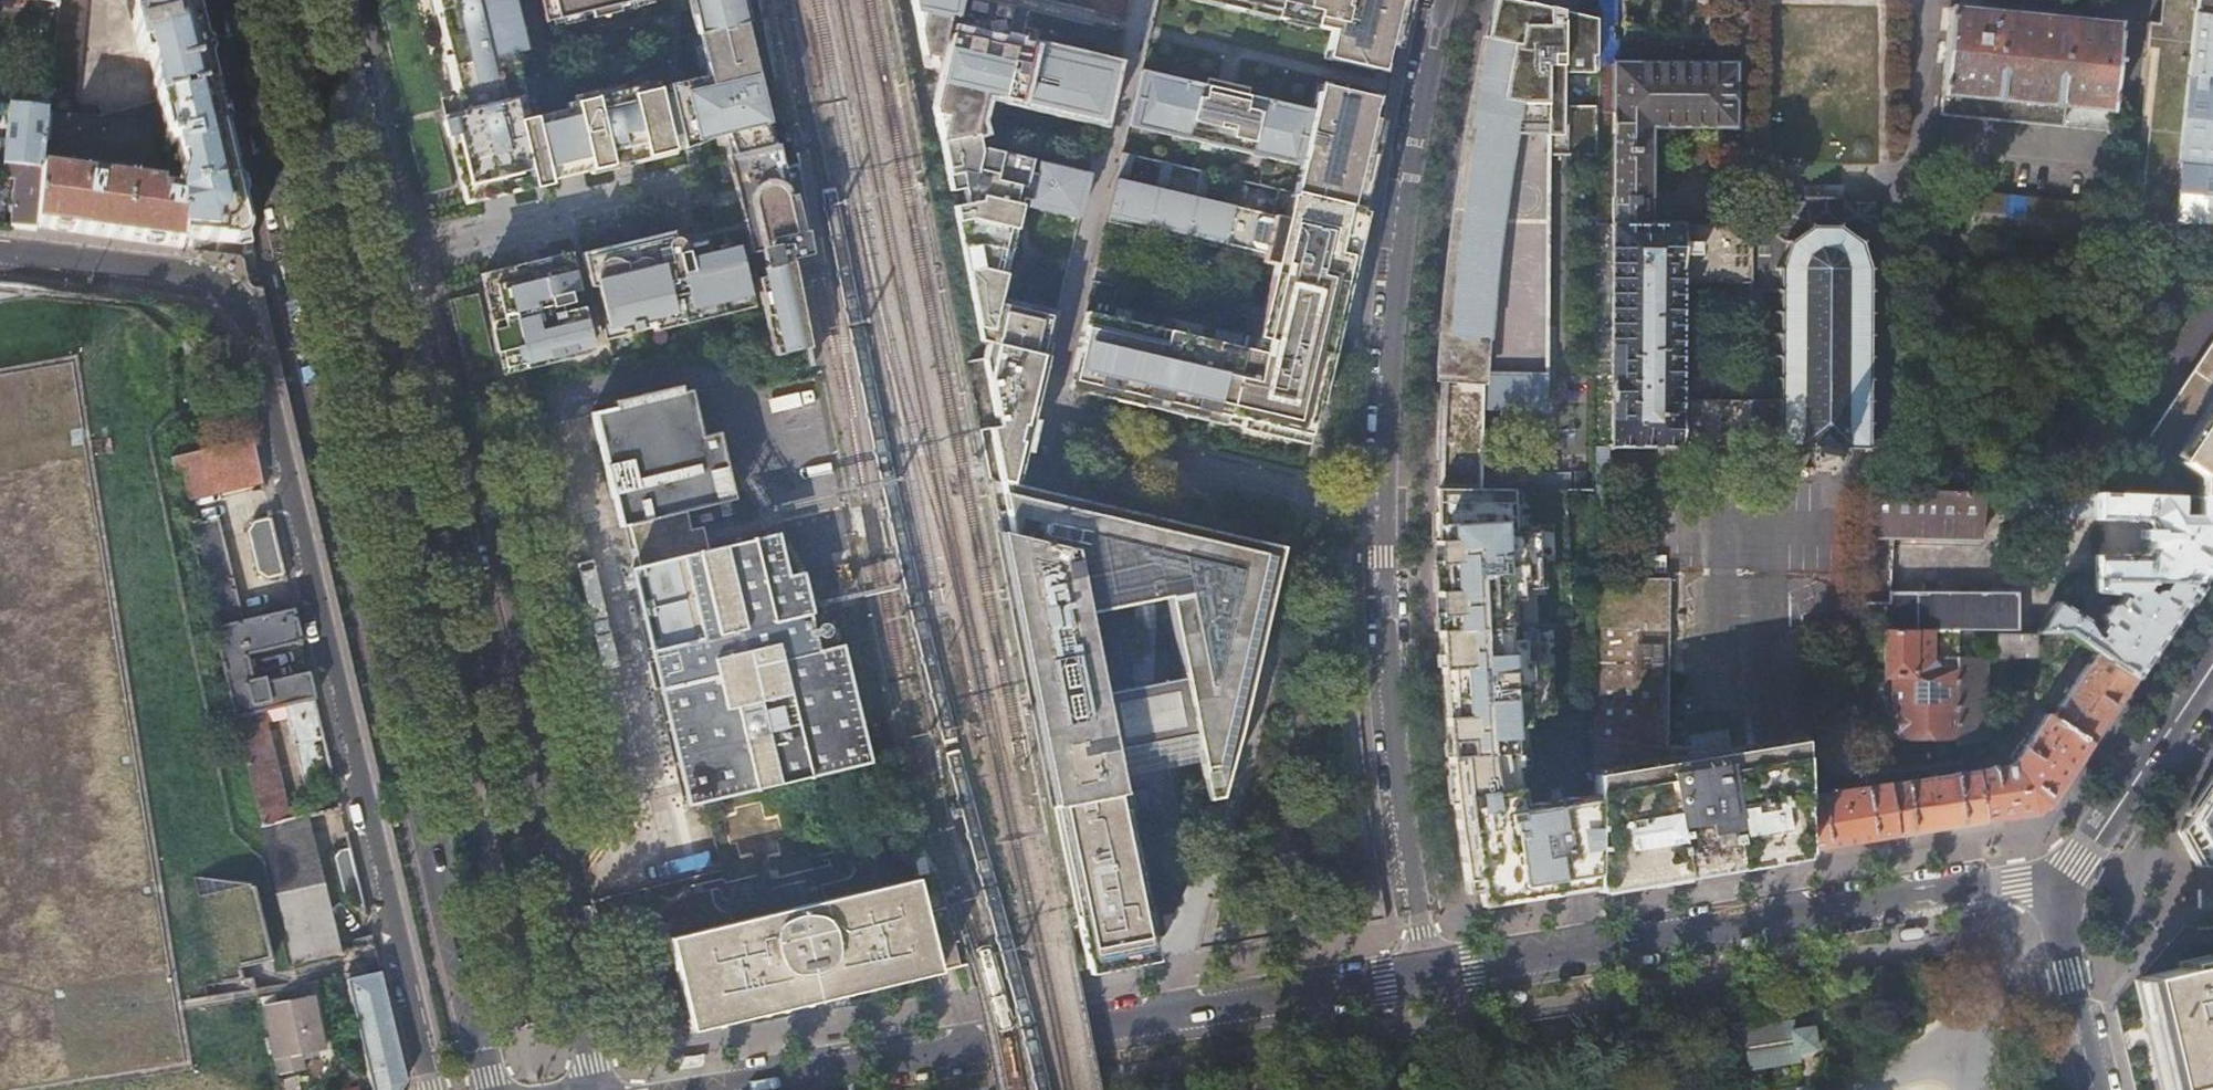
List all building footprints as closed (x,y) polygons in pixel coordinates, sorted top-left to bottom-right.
[(27,9),(29,0),(0,0),(0,5),(27,9)] [(139,18),(131,20),(139,50),(145,48),(153,81),(152,81),(165,141),(168,140),(169,146),(173,146),(179,173),(176,198),(162,196),(163,190),(41,173),(35,227),(183,248),(184,238),(241,245),(253,242),(239,188),(239,184),(223,118),(198,12),(197,10),(195,0),(134,0),(139,18)] [(57,3),(53,46),(51,58),(46,112),(76,114),(87,0),(57,0),(57,3)] [(434,1),(448,60),(452,59),(456,76),(452,77),(461,115),(445,119),(465,204),(552,183),(551,181),(532,99),(527,100),(523,85),(528,84),(521,55),(528,53),(522,33),(517,33),(509,0),(437,0),(434,1)] [(710,79),(651,93),(650,87),(568,105),(569,112),(537,119),(551,181),(584,173),(585,175),(687,151),(692,148),(726,126),(734,156),(777,146),(750,24),(753,23),(748,1),(745,2),(744,0),(692,0),(710,79)] [(548,24),(556,22),(558,29),(632,4),(635,15),(657,2),(657,0),(543,0),(548,24)] [(935,69),(948,15),(956,17),(960,0),(911,0),(913,10),(921,12),(917,30),(925,67),(935,69)] [(1331,30),(1324,57),(1382,70),(1387,46),(1397,48),(1409,0),(1202,0),(1331,30)] [(1612,448),(1781,451),(1780,402),(1749,401),(1749,403),(1683,402),(1683,285),(1750,284),(1750,292),(1780,292),(1781,270),(1774,270),(1773,231),(1753,232),(1753,225),(1751,225),(1750,222),(1749,217),(1746,214),(1744,212),(1740,211),(1736,210),(1731,211),(1729,212),(1726,215),(1723,218),(1722,223),(1722,225),(1652,225),(1651,125),(1734,126),(1735,64),(1616,60),(1617,0),(1599,0),(1599,20),(1598,72),(1598,106),(1598,152),(1596,448),(1612,448)] [(2165,225),(2191,0),(2159,0),(2157,25),(2144,23),(2141,49),(2154,51),(2135,221),(2165,225)] [(2165,225),(2165,226),(2212,227),(2212,0),(2191,0),(2165,225)] [(1437,449),(1437,474),(1481,475),(1482,406),(1548,408),(1548,375),(1556,375),(1557,324),(1549,324),(1553,151),(1598,152),(1598,106),(1564,106),(1564,72),(1598,72),(1599,20),(1526,3),(1526,7),(1493,1),(1482,53),(1476,81),(1467,132),(1461,175),(1457,200),(1452,249),(1448,286),(1444,327),(1441,372),(1438,413),(1437,449)] [(2118,24),(1949,7),(1940,95),(1942,95),(1940,116),(2059,127),(2061,107),(2110,112),(2118,24)] [(942,142),(973,136),(983,94),(1101,121),(1113,71),(951,32),(933,107),(935,116),(946,118),(940,142),(942,142)] [(34,55),(51,58),(53,46),(0,40),(0,51),(34,55)] [(8,108),(46,112),(51,58),(34,55),(30,85),(0,82),(0,107),(8,108)] [(1140,70),(1127,126),(1298,166),(1292,193),(1360,209),(1379,128),(1369,125),(1375,98),(1318,85),(1312,111),(1248,96),(1250,88),(1208,79),(1206,86),(1184,82),(1185,80),(1140,70)] [(45,128),(46,112),(8,108),(7,114),(5,141),(2,165),(41,170),(44,139),(38,138),(39,127),(45,128)] [(991,480),(1015,486),(1041,378),(1045,358),(1040,357),(1042,345),(1048,346),(1056,312),(1005,301),(1004,307),(996,306),(1003,276),(998,275),(1007,235),(1013,236),(1021,201),(1028,202),(1027,210),(1077,221),(1085,188),(1080,187),(1083,173),(1038,163),(1035,175),(1028,174),(1030,161),(983,149),(979,150),(976,135),(973,136),(942,142),(971,288),(966,310),(971,332),(966,354),(966,356),(991,480)] [(734,156),(727,158),(735,192),(744,189),(747,203),(801,190),(800,186),(797,168),(783,171),(777,146),(734,156)] [(41,170),(2,165),(1,180),(15,181),(11,227),(35,230),(35,227),(41,173),(41,170)] [(1314,404),(1360,209),(1292,193),(1283,219),(1115,180),(1101,238),(1117,242),(1121,226),(1143,232),(1139,247),(1157,252),(1161,236),(1182,241),(1178,256),(1195,260),(1199,245),(1220,250),(1216,265),(1235,270),(1239,254),(1260,259),(1260,261),(1281,266),(1264,340),(1245,335),(1242,349),(1239,349),(1212,342),(1083,312),(1066,384),(1149,404),(1295,438),(1303,402),(1314,404)] [(1781,270),(1780,292),(1780,402),(1781,451),(1812,451),(1812,474),(1835,474),(1835,465),(1843,465),(1848,460),(1848,452),(1867,452),(1867,268),(1871,267),(1872,231),(1874,231),(1875,202),(1845,203),(1845,198),(1803,198),(1803,203),(1773,203),(1773,231),(1774,270),(1781,270)] [(773,358),(808,351),(790,259),(809,256),(805,221),(794,224),(795,228),(754,238),(762,271),(753,274),(759,297),(765,296),(772,324),(765,326),(773,358)] [(642,242),(582,256),(589,290),(595,289),(604,332),(626,326),(628,335),(637,333),(635,324),(657,319),(660,331),(750,309),(737,251),(708,258),(708,260),(690,264),(687,254),(686,255),(684,247),(683,245),(681,243),(679,242),(678,241),(676,241),(673,240),(671,241),(643,248),(642,242)] [(524,270),(483,280),(504,371),(545,362),(542,349),(588,337),(572,268),(551,272),(555,289),(546,291),(546,289),(529,293),(524,270)] [(308,671),(266,682),(265,677),(252,680),(246,654),(301,641),(293,609),(246,620),(221,518),(195,524),(189,495),(262,477),(230,345),(228,337),(226,332),(223,328),(219,322),(215,318),(211,314),(208,312),(202,309),(201,308),(199,308),(193,306),(191,305),(189,304),(184,307),(62,292),(21,299),(21,285),(0,288),(0,1089),(288,1089),(289,960),(332,950),(302,816),(286,819),(259,706),(285,700),(304,785),(334,777),(308,671)] [(1212,342),(1239,349),(1242,335),(1215,329),(1212,342)] [(2143,442),(2196,477),(2195,497),(2212,497),(2212,337),(2143,442)] [(610,480),(621,527),(627,525),(686,511),(735,499),(719,432),(702,436),(691,390),(682,392),(680,385),(613,401),(614,409),(591,415),(607,481),(610,480)] [(1612,448),(1596,448),(1595,792),(1594,886),(1807,852),(1805,796),(1803,766),(1822,765),(1822,762),(1835,761),(1832,738),(1812,740),(1809,740),(1802,740),(1698,757),(1696,744),(1672,744),(1673,576),(1610,576),(1612,448)] [(1227,776),(1281,548),(1015,486),(991,480),(989,480),(1087,967),(1151,955),(1158,954),(1128,808),(1144,805),(1148,826),(1160,824),(1152,786),(1125,791),(1118,756),(1148,750),(1149,752),(1150,753),(1151,754),(1153,755),(1159,752),(1160,752),(1162,753),(1163,753),(1167,750),(1168,748),(1168,746),(1169,746),(1199,740),(1207,780),(1227,776)] [(1465,868),(1467,879),(1478,877),(1482,904),(1594,886),(1595,792),(1525,803),(1520,771),(1528,768),(1527,752),(1521,752),(1519,727),(1529,726),(1528,715),(1549,713),(1544,660),(1525,662),(1520,601),(1522,600),(1522,590),(1540,589),(1535,532),(1512,533),(1510,500),(1518,500),(1517,489),(1437,487),(1437,508),(1438,547),(1439,607),(1441,651),(1444,683),(1446,718),(1456,803),(1465,868)] [(1868,540),(1895,540),(1980,541),(1980,496),(1870,494),(1868,540)] [(2195,497),(1999,496),(2000,520),(2095,521),(2095,522),(2143,523),(2148,532),(2148,534),(2141,534),(2141,543),(2148,543),(2148,549),(2142,559),(2094,558),(2094,581),(2093,581),(2093,582),(2198,583),(2212,561),(2212,497),(2195,497)] [(627,525),(638,569),(709,551),(703,526),(691,529),(686,511),(627,525)] [(261,572),(267,578),(285,573),(271,517),(256,520),(252,529),(261,572)] [(631,570),(651,648),(806,615),(809,614),(800,575),(786,578),(775,535),(709,551),(638,569),(631,570)] [(1893,595),(1895,540),(1868,540),(1862,632),(1888,632),(1933,632),(1996,633),(2020,633),(2020,594),(1893,595)] [(2162,637),(2198,583),(2093,582),(2093,595),(2121,595),(2113,605),(2112,604),(2106,605),(2099,615),(2100,621),(2102,622),(2095,632),(2086,621),(2058,603),(2038,633),(2066,633),(2096,652),(2135,677),(2162,637)] [(651,648),(689,805),(704,801),(867,762),(838,646),(815,652),(806,615),(651,648)] [(1933,632),(1888,632),(1888,677),(1896,676),(1896,709),(1895,709),(1894,738),(1957,738),(1956,668),(1933,668),(1933,632)] [(2020,633),(1996,633),(1997,654),(2034,655),(2034,633),(2020,633)] [(2112,712),(2135,677),(2096,652),(2072,688),(2067,685),(2064,691),(2068,694),(2052,718),(2091,743),(2112,712)] [(1956,668),(1957,738),(1957,743),(1970,741),(1987,738),(1986,659),(1957,658),(1956,658),(1956,668)] [(2086,750),(2091,743),(2052,718),(2046,715),(2015,763),(1974,770),(1981,824),(2035,815),(2048,806),(2086,750)] [(1886,783),(1884,784),(1894,838),(1938,831),(1981,824),(1974,770),(1940,776),(1939,771),(1934,772),(1934,777),(1886,785),(1886,783)] [(2178,832),(2196,866),(2202,865),(2212,865),(2212,779),(2178,832)] [(1884,784),(1805,796),(1807,852),(1894,838),(1884,784)] [(348,902),(354,904),(363,902),(350,848),(341,851),(338,859),(348,902)] [(668,938),(691,1031),(957,969),(931,879),(913,884),(913,881),(668,938)] [(1165,914),(1169,931),(1178,911),(1165,914)] [(1918,928),(1916,927),(1905,928),(1903,930),(1901,931),(1901,934),(1901,936),(1902,938),(1905,940),(1907,940),(1916,938),(1919,937),(1920,934),(1920,931),(1918,928)] [(354,938),(356,944),(373,940),(371,933),(354,938)] [(2147,975),(2140,977),(2167,1089),(2212,1079),(2212,960),(2147,975)] [(373,1089),(400,1089),(406,1081),(380,969),(346,978),(373,1089)] [(1794,1053),(1790,1030),(1790,1028),(1790,1026),(1731,1036),(1731,1037),(1736,1064),(1736,1065),(1795,1056),(1794,1054),(1794,1053)] [(1817,1049),(1813,1026),(1790,1030),(1794,1053),(1817,1049)]
